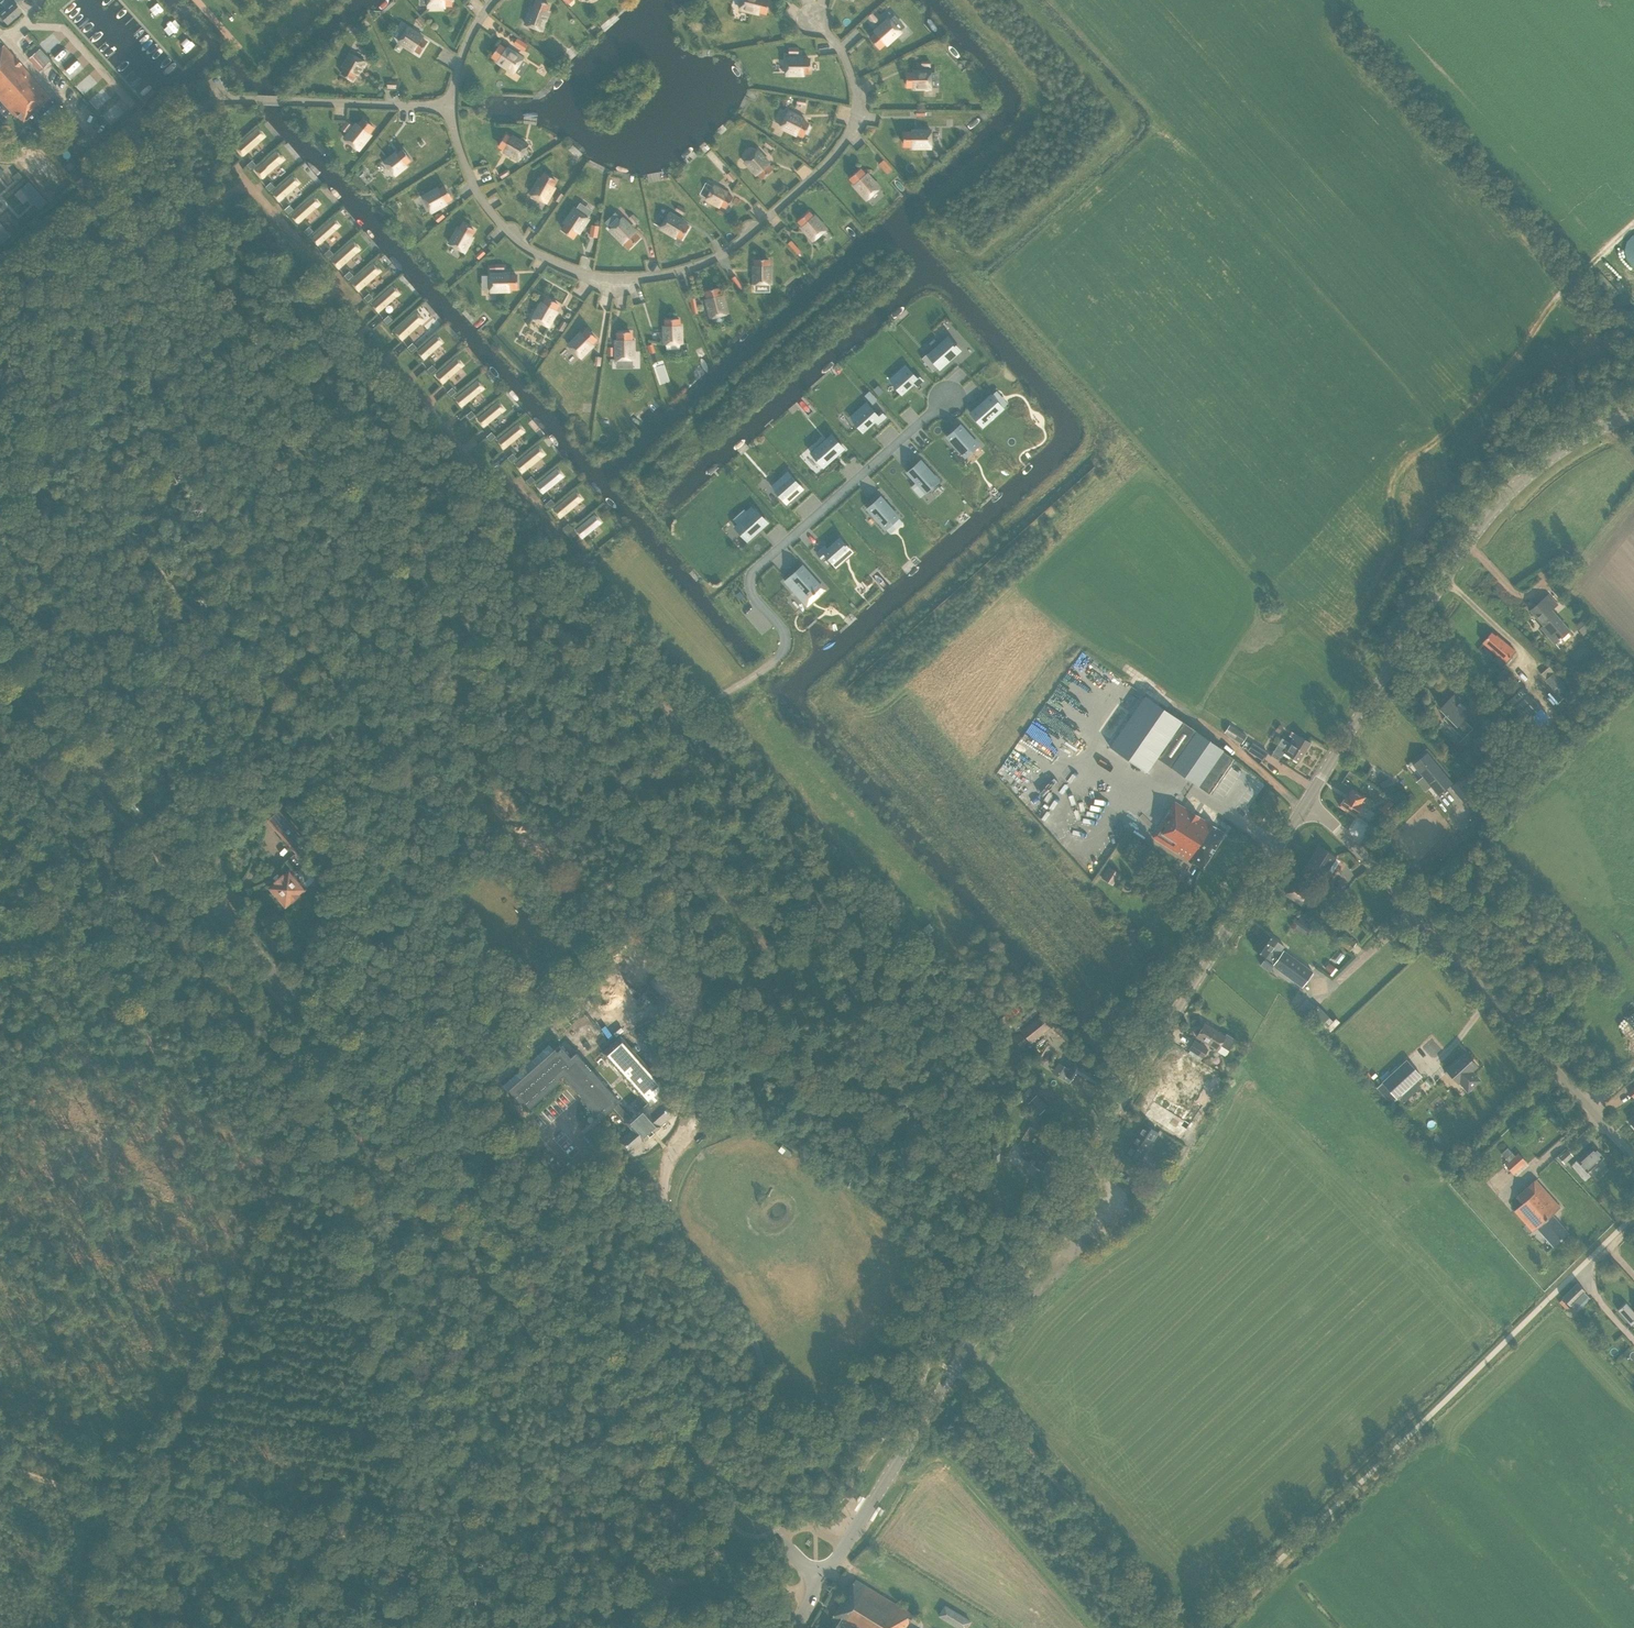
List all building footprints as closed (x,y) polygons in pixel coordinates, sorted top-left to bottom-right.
[(23,13),(12,0),(11,1),(10,0),(2,0),(0,2),(5,8),(6,7),(9,10),(2,16),(10,24),(23,13)] [(538,0),(533,12),(531,11),(526,24),(542,30),(548,12),(546,11),(548,4),(538,0)] [(740,9),(759,13),(759,10),(767,12),(769,1),(765,0),(742,0),(740,9)] [(222,23),(226,20),(220,11),(215,14),(222,23)] [(873,24),(878,20),(872,14),(867,18),(873,24)] [(418,29),(425,23),(419,16),(412,23),(418,29)] [(900,31),(889,19),(878,28),(880,30),(871,39),(879,47),(884,42),(886,44),(900,31)] [(237,20),(226,25),(230,34),(241,28),(237,20)] [(427,42),(417,36),(418,34),(408,27),(398,41),(413,51),(415,49),(420,52),(427,42)] [(243,45),(249,51),(255,45),(250,39),(243,45)] [(526,44),(519,39),(515,44),(522,50),(526,44)] [(14,116),(15,115),(22,123),(26,119),(36,131),(45,123),(35,111),(50,97),(2,44),(0,46),(0,100),(14,116)] [(511,50),(510,53),(499,46),(493,55),(499,60),(498,62),(514,72),(523,58),(511,50)] [(38,70),(50,60),(39,48),(28,58),(38,70)] [(359,69),(360,70),(365,62),(351,53),(343,66),(345,67),(342,73),(353,80),(359,69)] [(810,72),(810,60),(798,60),(798,57),(786,57),(786,74),(803,74),(803,72),(810,72)] [(907,74),(907,85),(913,85),(913,88),(931,88),(931,71),(918,71),(918,74),(907,74)] [(396,90),(396,80),(387,80),(386,89),(396,90)] [(780,127),(796,134),(798,132),(803,135),(809,124),(798,119),(799,117),(788,111),(780,127)] [(364,119),(356,129),(354,127),(345,138),(358,149),(370,134),(368,132),(373,126),(364,119)] [(351,126),(346,122),(340,129),(345,133),(351,126)] [(290,146),(270,123),(236,151),(256,174),(290,146)] [(931,130),(917,130),(917,133),(904,133),(904,145),(912,145),(912,147),(931,147),(931,130)] [(500,145),(510,151),(508,153),(519,160),(528,145),(512,136),(511,138),(505,135),(500,145)] [(767,140),(764,145),(772,150),(775,145),(767,140)] [(33,151),(41,160),(49,153),(41,144),(33,151)] [(309,168),(290,146),(256,174),(275,196),(309,168)] [(393,157),(392,155),(384,162),(395,175),(407,166),(405,164),(411,159),(403,150),(393,157)] [(756,174),(758,173),(763,178),(771,170),(764,161),(766,159),(757,150),(745,161),(756,174)] [(53,170),(59,178),(68,171),(62,163),(53,170)] [(886,163),(882,167),(888,174),(893,170),(886,163)] [(737,178),(742,173),(735,166),(730,171),(737,178)] [(329,190),(309,168),(275,196),(295,218),(329,190)] [(510,175),(507,170),(499,175),(502,180),(510,175)] [(851,177),(856,183),(854,185),(867,199),(880,188),(870,177),(868,179),(859,170),(851,177)] [(730,172),(726,176),(733,183),(737,179),(730,172)] [(552,191),(550,190),(555,180),(545,174),(542,180),(540,178),(531,194),(546,202),(552,191)] [(722,191),(723,189),(714,185),(706,200),(719,207),(720,205),(727,208),(733,197),(722,191)] [(37,199),(44,191),(38,186),(31,195),(37,199)] [(442,205),(441,203),(451,197),(445,187),(439,190),(438,188),(423,197),(431,212),(442,205)] [(348,213),(329,190),(295,218),(315,241),(348,213)] [(558,191),(553,199),(559,203),(564,195),(558,191)] [(678,205),(675,211),(682,215),(686,209),(678,205)] [(573,236),(579,227),(581,229),(589,218),(575,208),(564,223),(567,224),(563,230),(573,236)] [(368,235),(348,213),(315,241),(334,263),(368,235)] [(441,213),(434,219),(438,224),(446,218),(441,213)] [(688,227),(678,222),(680,219),(669,213),(660,228),(675,236),(677,234),(682,237),(688,227)] [(826,229),(814,216),(812,217),(808,213),(799,220),(807,229),(805,231),(813,240),(826,229)] [(633,214),(628,219),(635,225),(640,221),(633,214)] [(639,238),(630,229),(632,227),(622,217),(610,229),(623,243),(625,241),(631,246),(639,238)] [(8,218),(1,223),(6,231),(13,226),(8,218)] [(470,241),(468,239),(474,229),(464,224),(460,229),(458,228),(449,243),(464,252),(470,241)] [(1626,242),(1624,247),(1624,252),(1626,257),(1629,262),(1633,265),(1633,266),(1633,234),(1630,237),(1626,242)] [(388,257),(368,235),(334,263),(354,285),(388,257)] [(791,240),(787,244),(794,251),(798,247),(791,240)] [(482,250),(475,256),(479,260),(486,254),(482,250)] [(407,280),(388,257),(354,285),(373,308),(407,280)] [(756,259),(756,271),(754,271),(754,284),(771,284),(771,266),(768,266),(768,259),(756,259)] [(517,276),(504,276),(504,273),(490,274),(490,291),(510,290),(510,288),(517,287),(517,276)] [(427,302),(407,280),(373,308),(393,330),(427,302)] [(739,280),(733,284),(738,292),(744,289),(739,280)] [(707,291),(710,303),(707,304),(711,318),(728,313),(723,294),(720,295),(718,288),(707,291)] [(554,315),(552,314),(558,304),(548,298),(544,304),(542,302),(533,317),(548,326),(554,315)] [(696,298),(689,299),(690,308),(698,307),(696,298)] [(446,324),(427,302),(393,330),(413,353),(446,324)] [(484,328),(492,321),(485,314),(478,321),(484,328)] [(666,319),(667,331),(664,331),(664,344),(682,343),(681,325),(678,325),(678,319),(666,319)] [(568,324),(563,320),(557,329),(563,332),(568,324)] [(466,347),(446,324),(413,353),(432,375),(466,347)] [(589,348),(588,346),(596,338),(587,330),(583,334),(581,333),(568,345),(580,357),(589,348)] [(619,332),(619,345),(616,345),(616,359),(633,359),(633,340),(630,340),(630,332),(619,332)] [(927,353),(921,358),(933,371),(938,367),(939,368),(960,350),(948,336),(928,354),(927,353)] [(653,344),(647,346),(650,355),(656,353),(653,344)] [(486,369),(466,347),(432,375),(452,397),(486,369)] [(602,358),(595,357),(594,366),(600,367),(602,358)] [(505,391),(486,369),(452,397),(471,420),(505,391)] [(908,369),(892,383),(901,394),(913,383),(916,386),(923,380),(919,376),(916,378),(908,369)] [(525,414),(505,391),(471,420),(491,442),(525,414)] [(877,399),(869,391),(865,395),(873,403),(877,399)] [(888,395),(882,400),(888,407),(894,401),(888,395)] [(992,395),(971,413),(983,426),(1003,408),(992,395)] [(869,406),(853,420),(863,431),(875,421),(877,423),(884,418),(880,413),(878,415),(869,406)] [(544,436),(525,414),(491,442),(510,464),(544,436)] [(960,425),(947,437),(965,457),(978,445),(960,425)] [(832,435),(811,453),(823,466),(844,448),(832,435)] [(564,458),(544,436),(510,464),(530,486),(564,458)] [(583,481),(564,458),(530,486),(549,509),(583,481)] [(921,460),(907,472),(916,482),(925,493),(939,481),(921,460)] [(790,475),(774,489),(786,503),(803,489),(790,475)] [(602,503),(583,481),(549,509),(547,510),(566,533),(602,503)] [(881,496),(867,508),(885,529),(899,517),(881,496)] [(621,526),(602,503),(566,533),(585,556),(621,526)] [(749,515),(735,527),(747,540),(767,522),(755,509),(752,506),(746,511),(749,515)] [(825,546),(817,553),(821,557),(825,554),(833,563),(850,549),(840,538),(828,549),(825,546)] [(803,565),(786,581),(792,587),(796,584),(808,598),(822,586),(803,565)] [(1557,604),(1548,594),(1530,610),(1543,625),(1541,627),(1554,643),(1569,630),(1552,610),(1557,604)] [(1583,620),(1578,624),(1585,632),(1590,628),(1583,620)] [(1495,636),(1491,632),(1483,642),(1497,654),(1493,659),(1502,667),(1515,651),(1496,634),(1495,636)] [(1540,659),(1529,669),(1538,680),(1549,670),(1540,659)] [(1503,668),(1493,680),(1503,689),(1513,677),(1503,668)] [(1521,689),(1510,700),(1536,729),(1548,718),(1521,689)] [(1442,706),(1447,712),(1443,716),(1464,737),(1473,728),(1464,718),(1470,712),(1463,706),(1464,705),(1454,694),(1442,706)] [(1158,757),(1210,793),(1234,758),(1145,695),(1109,746),(1147,772),(1158,757)] [(1242,743),(1247,736),(1230,724),(1225,732),(1242,743)] [(1295,733),(1289,743),(1305,752),(1311,743),(1303,739),(1295,733)] [(1305,752),(1289,743),(1286,740),(1282,738),(1273,752),(1281,757),(1284,752),(1299,761),(1305,752)] [(1253,742),(1252,743),(1248,750),(1263,760),(1268,752),(1253,742)] [(1427,753),(1414,764),(1438,794),(1451,783),(1427,753)] [(1381,772),(1384,766),(1377,763),(1374,769),(1381,772)] [(1389,784),(1398,778),(1395,773),(1386,779),(1389,784)] [(1463,802),(1473,794),(1460,779),(1451,786),(1463,802)] [(1387,781),(1380,785),(1384,793),(1391,789),(1387,781)] [(1131,801),(1137,791),(1132,788),(1126,798),(1131,801)] [(1367,808),(1371,801),(1352,789),(1348,795),(1347,795),(1340,806),(1356,816),(1363,805),(1367,808)] [(1386,814),(1395,804),(1390,799),(1381,809),(1386,814)] [(1203,868),(1225,833),(1175,802),(1153,837),(1203,868)] [(318,850),(279,805),(266,817),(304,862),(318,850)] [(1488,813),(1483,807),(1474,814),(1479,820),(1488,813)] [(1450,826),(1456,825),(1454,816),(1448,817),(1450,826)] [(1311,858),(1304,869),(1308,872),(1321,880),(1336,857),(1322,848),(1315,860),(1311,858)] [(304,882),(310,877),(302,868),(306,865),(297,854),(287,861),(293,869),(287,874),(286,873),(275,882),(276,883),(271,887),(285,905),(290,901),(291,902),(302,893),(301,892),(308,887),(304,882)] [(1117,880),(1125,869),(1114,862),(1106,873),(1117,880)] [(1319,896),(1294,881),(1286,894),(1301,903),(1306,896),(1315,902),(1319,896)] [(1331,899),(1338,888),(1331,884),(1324,895),(1331,899)] [(1276,953),(1278,955),(1284,946),(1264,931),(1253,947),(1267,957),(1271,960),(1276,953)] [(1350,950),(1356,942),(1344,934),(1338,942),(1350,950)] [(1302,986),(1313,971),(1284,950),(1273,966),(1302,986)] [(634,956),(629,956),(627,957),(626,959),(625,962),(626,965),(626,969),(627,974),(629,978),(630,980),(632,982),(635,983),(638,984),(642,986),(646,986),(651,986),(653,986),(654,984),(655,981),(654,978),(654,973),(653,969),(651,965),(650,963),(648,961),(645,959),(642,958),(638,957),(634,956)] [(1311,1009),(1319,1000),(1311,994),(1303,1003),(1311,1009)] [(1334,1011),(1321,999),(1312,1009),(1325,1021),(1334,1011)] [(1326,1020),(1333,1027),(1343,1018),(1336,1011),(1326,1020)] [(1053,1025),(1043,1012),(1021,1030),(1031,1043),(1053,1025)] [(1220,1045),(1227,1049),(1229,1050),(1236,1039),(1226,1034),(1225,1036),(1205,1023),(1197,1037),(1217,1049),(1220,1045)] [(549,1043),(502,1086),(507,1092),(510,1090),(528,1111),(562,1080),(560,1078),(564,1075),(581,1094),(584,1103),(587,1102),(589,1108),(592,1108),(594,1115),(598,1113),(602,1117),(613,1107),(632,1129),(620,1140),(630,1152),(644,1140),(645,1141),(662,1125),(661,1124),(675,1112),(669,1106),(678,1098),(621,1035),(617,1039),(609,1030),(595,1043),(612,1062),(598,1075),(577,1052),(571,1057),(560,1045),(554,1050),(549,1043)] [(1203,1057),(1208,1049),(1194,1040),(1189,1049),(1203,1057)] [(1465,1053),(1446,1070),(1458,1082),(1459,1082),(1468,1091),(1480,1080),(1471,1071),(1477,1066),(1465,1053)] [(1078,1075),(1093,1085),(1099,1075),(1075,1060),(1069,1069),(1064,1066),(1058,1077),(1069,1083),(1072,1079),(1075,1081),(1078,1075)] [(1185,1060),(1161,1105),(1190,1121),(1203,1098),(1200,1097),(1212,1074),(1185,1060)] [(1421,1076),(1406,1060),(1382,1082),(1397,1098),(1421,1076)] [(1055,1097),(1044,1086),(1038,1092),(1049,1103),(1055,1097)] [(1047,1106),(1036,1095),(1030,1101),(1041,1112),(1047,1106)] [(1158,1132),(1143,1123),(1124,1153),(1139,1163),(1158,1132)] [(1041,1169),(1049,1155),(1041,1150),(1049,1137),(1036,1129),(1036,1130),(1029,1126),(1018,1145),(1024,1149),(1020,1156),(1041,1169)] [(1585,1181),(1591,1175),(1587,1172),(1603,1157),(1593,1146),(1571,1165),(1585,1181)] [(1573,1156),(1567,1149),(1559,1157),(1564,1163),(1573,1156)] [(1511,1152),(1505,1158),(1509,1162),(1506,1165),(1512,1173),(1526,1161),(1519,1154),(1515,1157),(1511,1152)] [(1555,1244),(1568,1233),(1551,1214),(1560,1207),(1536,1180),(1517,1198),(1522,1204),(1515,1211),(1533,1231),(1538,1226),(1555,1244)] [(1562,1258),(1567,1263),(1575,1256),(1565,1245),(1558,1251),(1564,1257),(1562,1258)] [(1577,1283),(1563,1297),(1570,1305),(1585,1291),(1577,1283)] [(1621,1307),(1616,1311),(1630,1326),(1633,1322),(1633,1311),(1626,1302),(1621,1307)] [(742,1441),(738,1437),(735,1434),(731,1438),(737,1445),(742,1441)] [(856,1579),(831,1618),(834,1620),(830,1627),(829,1626),(828,1627),(840,1627),(842,1625),(847,1627),(904,1627),(912,1615),(856,1579)] [(973,1621),(945,1603),(938,1615),(959,1627),(969,1627),(973,1621)]
